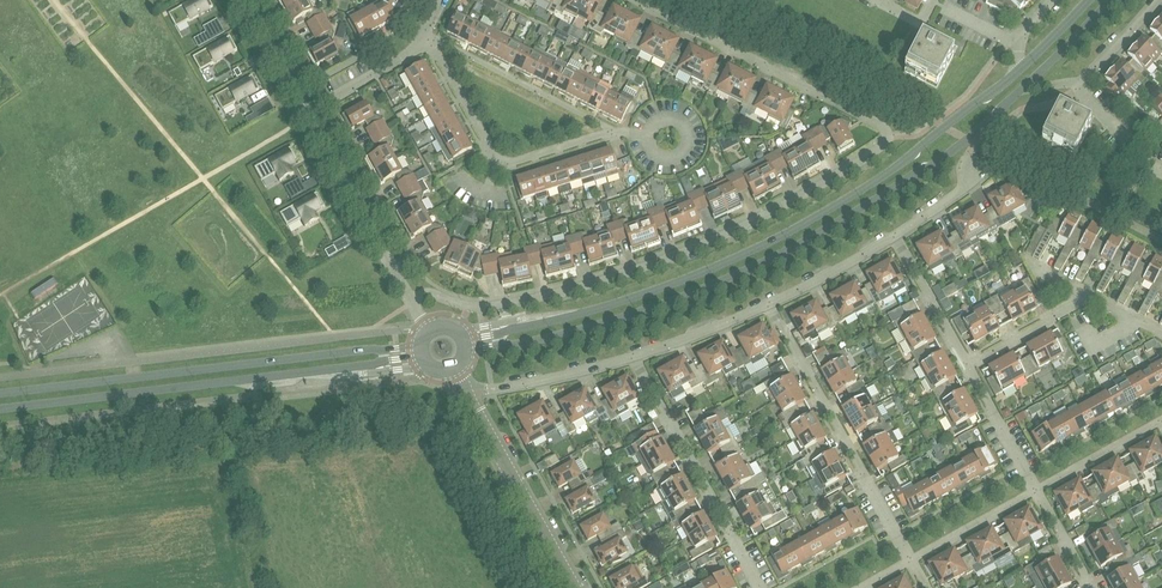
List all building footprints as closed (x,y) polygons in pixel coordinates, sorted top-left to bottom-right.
[(169,14),(176,27),(213,7),(209,0),(194,0),(169,14)] [(284,11),(304,0),(278,0),(284,11)] [(314,30),(328,22),(322,11),(315,9),(314,9),(309,0),(304,0),(284,11),(292,24),(295,22),(295,21),(306,15),(310,22),(314,30)] [(380,3),(397,20),(401,13),(400,12),(404,5),(395,0),(382,0),(380,3)] [(554,14),(561,0),(541,0),(550,5),(547,11),(554,14)] [(570,0),(561,0),(554,14),(556,11),(563,15),(564,12),(576,18),(586,0),(570,0)] [(594,31),(601,16),(595,13),(600,2),(597,0),(586,0),(576,18),(577,19),(578,16),(591,23),(588,28),(594,31)] [(1011,18),(1011,17),(1010,16),(1018,9),(1009,0),(986,0),(985,1),(990,4),(989,6),(1011,18)] [(1018,9),(1020,6),(1022,8),(1030,0),(1029,0),(1009,0),(1018,9)] [(488,8),(498,13),(502,7),(491,1),(488,8)] [(380,3),(372,8),(382,26),(389,23),(389,24),(397,20),(380,3)] [(507,9),(502,7),(498,13),(503,16),(507,9)] [(372,8),(361,14),(372,34),(379,30),(379,28),(382,26),(372,8)] [(608,20),(601,16),(594,31),(600,34),(603,29),(615,35),(614,38),(627,14),(625,13),(623,12),(622,12),(620,12),(614,9),(608,20)] [(458,39),(460,35),(467,20),(455,13),(450,21),(452,22),(447,33),(458,39)] [(361,14),(348,21),(353,29),(355,28),(360,38),(364,36),(365,38),(372,34),(361,14)] [(625,47),(632,51),(640,36),(633,33),(639,21),(633,18),(632,17),(630,16),(629,15),(627,14),(614,38),(627,44),(625,47)] [(569,27),(573,21),(565,16),(561,22),(569,27)] [(528,20),(524,18),(520,24),(525,27),(528,20)] [(460,35),(458,39),(469,44),(478,25),(467,20),(460,35)] [(315,67),(319,65),(318,64),(330,57),(331,60),(339,55),(331,41),(332,41),(334,33),(328,22),(314,30),(318,38),(319,37),(323,45),(311,51),(311,50),(307,52),(315,67)] [(479,50),(482,44),(491,28),(480,22),(479,26),(478,25),(469,44),(479,50)] [(1152,39),(1161,48),(1161,26),(1157,22),(1149,31),(1155,36),(1152,39)] [(340,26),(337,38),(344,40),(347,28),(340,26)] [(482,44),(479,50),(490,55),(502,33),(491,28),(482,44)] [(636,59),(639,54),(642,49),(654,55),(652,58),(653,58),(665,33),(664,33),(662,32),(661,32),(658,31),(652,28),(646,40),(640,36),(632,51),(630,56),(636,59)] [(217,29),(210,32),(213,39),(220,36),(217,29)] [(550,31),(545,29),(542,36),(547,38),(550,31)] [(574,39),(578,33),(571,29),(568,36),(574,39)] [(555,38),(565,44),(569,37),(558,31),(555,38)] [(194,39),(198,48),(212,40),(206,32),(194,39)] [(501,61),(503,58),(511,42),(500,37),(502,34),(502,33),(490,55),(501,61)] [(662,70),(669,74),(678,56),(671,52),(677,41),(671,38),(670,37),(669,35),(668,35),(665,33),(653,58),(665,65),(662,70)] [(230,37),(193,58),(201,71),(237,50),(230,37)] [(573,39),(569,37),(565,44),(570,46),(573,39)] [(936,88),(953,55),(921,38),(904,71),(936,88)] [(1135,47),(1153,63),(1161,54),(1161,53),(1161,48),(1152,39),(1149,43),(1143,38),(1135,47)] [(503,58),(501,61),(512,67),(522,48),(511,42),(503,58)] [(1133,60),(1129,64),(1141,75),(1146,79),(1150,75),(1145,71),(1153,63),(1135,47),(1127,55),(1133,60)] [(523,72),(527,65),(533,53),(522,48),(512,67),(523,72)] [(527,65),(523,72),(534,78),(546,54),(536,48),(533,54),(533,53),(527,65)] [(685,59),(678,56),(669,74),(676,77),(679,71),(691,78),(704,53),(701,52),(700,52),(699,51),(696,51),(691,48),(685,59)] [(581,56),(585,58),(589,51),(584,49),(581,56)] [(702,87),(709,90),(716,76),(710,72),(716,61),(710,58),(708,56),(707,55),(705,54),(704,53),(691,78),(692,78),(693,75),(705,81),(702,87)] [(545,83),(548,77),(557,59),(546,54),(534,78),(545,83)] [(548,77),(545,83),(556,89),(565,70),(555,65),(557,59),(548,77)] [(602,67),(607,69),(611,62),(606,60),(602,67)] [(1076,68),(1080,74),(1090,67),(1086,61),(1076,68)] [(1121,62),(1112,71),(1130,87),(1138,79),(1142,83),(1146,79),(1141,75),(1129,64),(1126,67),(1121,62)] [(404,72),(406,74),(400,77),(406,88),(412,85),(431,74),(427,66),(426,67),(424,63),(413,69),(412,67),(404,72)] [(566,95),(570,88),(579,70),(568,65),(566,70),(565,70),(556,89),(566,95)] [(723,79),(716,76),(709,90),(716,94),(717,91),(729,98),(742,73),(741,72),(739,72),(737,71),(735,71),(729,68),(723,79)] [(570,88),(566,95),(577,100),(590,76),(579,70),(570,88)] [(624,71),(621,77),(628,81),(632,75),(624,71)] [(1112,71),(1104,79),(1110,84),(1106,88),(1118,99),(1130,87),(1112,71)] [(230,73),(225,76),(229,83),(233,80),(230,73)] [(740,106),(747,110),(755,95),(748,92),(754,81),(748,78),(747,77),(745,75),(743,73),(742,73),(729,98),(742,104),(740,106)] [(412,85),(417,95),(436,85),(434,82),(435,81),(431,74),(412,85)] [(644,81),(632,75),(628,81),(639,86),(641,86),(644,81)] [(252,76),(215,97),(223,110),(259,90),(252,76)] [(588,106),(591,101),(601,82),(590,76),(577,100),(588,106)] [(591,101),(588,106),(599,111),(609,93),(611,87),(601,82),(591,101)] [(417,95),(423,106),(443,95),(439,88),(438,88),(436,85),(417,95)] [(761,99),(755,95),(747,110),(754,113),(757,108),(769,114),(767,117),(768,117),(781,93),(778,92),(777,91),(776,91),(773,91),(767,88),(761,99)] [(387,93),(389,97),(396,93),(394,89),(387,93)] [(389,97),(392,102),(399,98),(396,93),(389,97)] [(610,117),(611,115),(620,98),(609,93),(599,111),(610,117)] [(611,115),(610,117),(621,123),(627,112),(629,113),(633,105),(631,104),(634,99),(622,93),(620,98),(611,115)] [(792,101),(786,97),(785,96),(784,95),(782,93),(781,93),(768,117),(780,124),(779,126),(786,130),(793,115),(786,112),(792,101)] [(423,106),(429,117),(448,106),(446,103),(447,102),(443,95),(423,106)] [(369,128),(373,136),(387,128),(381,117),(374,115),(372,116),(364,102),(357,106),(358,108),(347,115),(346,113),(342,115),(350,131),(354,128),(354,127),(365,121),(369,128)] [(259,104),(253,107),(259,118),(265,114),(259,104)] [(429,117),(435,127),(455,116),(451,109),(450,110),(448,106),(429,117)] [(1090,125),(1082,121),(1058,108),(1041,142),(1073,158),(1090,125)] [(401,125),(404,123),(407,121),(408,122),(412,120),(409,114),(405,116),(398,120),(401,125)] [(1147,115),(1142,121),(1148,126),(1153,120),(1147,115)] [(435,127),(435,128),(430,130),(436,141),(460,128),(458,124),(459,124),(455,116),(435,127)] [(820,126),(809,133),(817,147),(825,142),(824,142),(832,137),(838,149),(837,150),(839,153),(854,145),(852,141),(851,142),(844,130),(847,129),(849,124),(842,120),(840,123),(828,130),(827,128),(820,126)] [(1158,124),(1153,120),(1148,126),(1158,134),(1161,129),(1161,127),(1158,124)] [(366,158),(373,171),(395,160),(388,149),(391,147),(393,139),(387,128),(373,136),(377,144),(378,144),(382,151),(370,157),(370,156),(366,158)] [(436,141),(442,152),(467,138),(463,130),(462,131),(460,128),(436,141)] [(806,145),(795,152),(807,172),(820,165),(818,161),(817,162),(815,159),(810,151),(817,147),(809,133),(802,137),(806,145)] [(716,138),(723,151),(730,148),(723,135),(716,138)] [(413,140),(416,144),(422,141),(420,136),(413,140)] [(461,155),(472,149),(470,146),(471,145),(467,138),(442,152),(449,164),(462,157),(461,155)] [(292,148),(255,168),(262,182),(276,174),(280,180),(293,173),(289,166),(299,161),(292,148)] [(606,151),(606,149),(598,152),(605,173),(607,173),(608,177),(620,173),(616,160),(614,161),(610,149),(606,151)] [(779,150),(772,154),(779,169),(786,165),(793,175),(792,176),(794,180),(807,172),(795,152),(784,158),(779,150)] [(428,151),(422,155),(425,161),(432,157),(428,151)] [(590,156),(587,157),(594,182),(596,181),(595,176),(605,173),(598,152),(590,154),(590,156)] [(760,161),(753,165),(768,194),(782,187),(780,183),(778,184),(773,172),(779,169),(772,154),(760,161)] [(434,162),(432,157),(425,161),(428,165),(434,162)] [(582,157),(574,159),(581,181),(583,180),(585,185),(594,182),(587,157),(583,158),(582,157)] [(567,163),(563,164),(570,184),(581,181),(574,159),(567,162),(567,163)] [(399,183),(403,190),(417,183),(412,172),(404,170),(401,171),(395,160),(373,171),(381,185),(385,183),(384,182),(395,175),(400,183),(399,183)] [(559,164),(551,167),(558,188),(570,184),(563,164),(560,165),(559,164)] [(746,168),(734,174),(741,189),(748,185),(754,196),(752,197),(754,201),(768,194),(753,165),(746,168)] [(544,170),(540,172),(546,192),(558,188),(551,167),(543,169),(544,170)] [(536,172),(528,174),(536,201),(548,197),(546,192),(540,172),(536,173),(536,172)] [(520,177),(520,178),(516,179),(520,191),(518,191),(521,200),(535,196),(536,201),(528,174),(520,177)] [(727,181),(716,187),(728,213),(742,207),(740,203),(739,204),(734,192),(741,189),(734,174),(726,178),(727,181)] [(299,179),(285,187),(292,199),(306,191),(299,179)] [(396,213),(404,226),(425,214),(418,203),(421,201),(423,194),(417,183),(403,190),(408,198),(412,205),(401,212),(400,210),(396,213)] [(1013,184),(1001,191),(1012,212),(1025,205),(1013,184)] [(703,189),(695,193),(701,207),(708,204),(714,215),(712,216),(714,220),(728,213),(716,187),(704,192),(703,189)] [(987,210),(986,210),(999,232),(997,229),(1016,219),(1012,212),(1001,191),(988,198),(994,209),(988,213),(987,210)] [(325,207),(317,193),(280,214),(288,227),(302,219),(305,226),(319,218),(315,212),(325,207)] [(690,204),(678,209),(687,231),(702,226),(700,221),(699,222),(694,210),(701,207),(695,193),(687,196),(690,204)] [(600,206),(602,213),(610,210),(608,204),(600,206)] [(663,206),(655,209),(661,224),(668,221),(673,233),(672,233),(673,237),(687,231),(678,209),(676,204),(664,209),(663,206)] [(646,222),(638,225),(646,247),(660,242),(659,238),(657,239),(653,227),(661,224),(655,209),(642,214),(646,222)] [(977,209),(965,216),(976,236),(988,230),(991,236),(999,232),(986,210),(989,216),(983,220),(977,209)] [(1033,257),(1039,260),(1053,238),(1056,239),(1055,241),(1056,241),(1056,240),(1057,240),(1058,243),(1065,247),(1075,229),(1081,217),(1071,212),(1064,223),(1053,217),(1046,231),(1038,246),(1033,257)] [(429,237),(433,245),(448,237),(441,226),(434,224),(431,226),(425,214),(404,226),(411,239),(415,237),(414,236),(426,230),(430,237),(429,237)] [(951,234),(950,234),(961,253),(973,246),(969,240),(976,236),(965,216),(952,222),(959,233),(952,237),(951,234)] [(627,219),(614,224),(619,239),(627,236),(631,248),(630,248),(631,253),(646,247),(638,225),(630,228),(627,219)] [(1054,268),(1060,271),(1074,249),(1077,251),(1076,252),(1077,252),(1078,251),(1080,247),(1089,252),(1090,252),(1096,240),(1097,240),(1103,228),(1092,223),(1085,234),(1075,229),(1065,247),(1054,268)] [(609,235),(596,239),(604,262),(618,257),(617,253),(616,253),(612,241),(619,239),(614,224),(606,226),(609,235)] [(1039,227),(1031,243),(1038,246),(1046,231),(1039,227)] [(586,233),(573,236),(578,252),(585,249),(589,261),(588,262),(589,266),(604,262),(596,239),(589,241),(586,233)] [(929,240),(940,261),(943,266),(955,259),(955,260),(963,256),(961,253),(950,234),(953,240),(947,244),(941,233),(929,240)] [(1075,279),(1082,283),(1095,260),(1098,262),(1098,263),(1099,262),(1101,258),(1111,263),(1118,251),(1117,251),(1124,240),(1113,234),(1107,245),(1097,240),(1096,240),(1090,252),(1089,252),(1075,279)] [(553,245),(561,274),(576,270),(575,266),(573,266),(570,254),(578,252),(573,236),(565,239),(567,247),(555,250),(553,245)] [(443,266),(457,272),(467,249),(454,243),(451,244),(448,237),(433,245),(438,253),(441,251),(442,253),(449,256),(446,263),(445,262),(443,266)] [(928,267),(940,261),(929,240),(916,247),(928,267)] [(541,248),(540,245),(532,247),(535,263),(543,261),(546,273),(545,273),(546,278),(561,274),(553,245),(541,248)] [(1096,290),(1103,294),(1116,271),(1120,273),(1119,274),(1120,274),(1120,273),(1123,269),(1132,274),(1138,262),(1139,263),(1139,262),(1145,251),(1134,245),(1128,256),(1118,251),(1111,263),(1096,290)] [(325,251),(328,257),(337,252),(333,246),(325,251)] [(525,258),(512,260),(517,284),(532,281),(532,277),(530,277),(527,265),(535,263),(532,247),(523,249),(525,258)] [(483,270),(484,274),(493,272),(489,256),(482,258),(481,255),(467,249),(457,272),(471,279),(473,275),(471,274),(474,269),(474,268),(481,271),(483,270)] [(502,283),(502,287),(517,284),(512,260),(511,254),(498,256),(498,254),(489,256),(493,272),(500,270),(503,283),(502,283)] [(1124,305),(1137,282),(1141,284),(1140,285),(1141,284),(1144,280),(1153,285),(1160,273),(1160,274),(1160,273),(1161,270),(1161,260),(1155,256),(1149,267),(1139,262),(1139,263),(1138,262),(1132,274),(1117,301),(1124,305)] [(883,263),(884,265),(879,267),(894,295),(906,288),(891,261),(890,260),(883,263)] [(875,305),(894,295),(879,267),(873,270),(872,269),(866,274),(872,285),(866,289),(867,291),(874,304),(875,305)] [(1145,316),(1158,293),(1161,295),(1161,296),(1161,297),(1161,296),(1161,275),(1160,273),(1160,274),(1160,273),(1153,285),(1144,302),(1139,313),(1145,316)] [(1024,288),(1012,294),(1024,315),(1036,308),(1029,295),(1036,292),(1028,278),(1021,282),(1024,288)] [(855,315),(874,304),(867,291),(860,295),(854,284),(854,283),(846,286),(847,288),(842,291),(855,315)] [(941,291),(946,299),(958,292),(953,284),(941,291)] [(43,307),(64,295),(60,288),(53,292),(51,289),(38,297),(43,307)] [(837,325),(844,321),(855,315),(842,291),(837,293),(836,292),(829,297),(830,297),(836,308),(829,312),(837,325)] [(998,295),(991,299),(998,313),(1005,309),(1012,322),(1024,315),(1012,294),(1001,301),(998,295)] [(924,297),(917,299),(920,308),(926,306),(924,297)] [(986,309),(975,315),(986,336),(999,329),(992,316),(998,313),(991,299),(983,303),(986,309)] [(905,316),(907,315),(918,309),(913,301),(901,308),(905,316)] [(830,330),(837,326),(837,325),(829,312),(828,310),(821,314),(815,303),(815,302),(808,305),(808,307),(803,309),(818,336),(829,329),(830,330)] [(802,337),(803,337),(805,341),(809,339),(810,340),(813,341),(819,338),(818,336),(803,309),(798,312),(797,311),(791,316),(802,337)] [(911,321),(907,315),(905,316),(893,323),(904,341),(928,328),(921,316),(911,321)] [(967,330),(974,343),(986,336),(975,315),(963,322),(960,316),(953,320),(960,334),(967,330)] [(87,317),(84,318),(84,320),(71,324),(76,343),(93,338),(87,317)] [(887,327),(890,331),(896,328),(893,323),(887,327)] [(768,350),(774,347),(779,344),(772,331),(767,334),(762,326),(762,325),(755,328),(755,329),(750,332),(764,357),(770,352),(768,350)] [(904,341),(914,360),(928,352),(925,346),(935,340),(928,328),(904,341)] [(744,351),(738,354),(744,367),(752,363),(753,365),(765,359),(764,357),(750,332),(745,335),(744,334),(738,339),(744,351)] [(1051,334),(1038,341),(1052,365),(1063,358),(1065,361),(1072,357),(1063,341),(1056,344),(1051,334)] [(1149,342),(1152,349),(1158,346),(1154,340),(1149,342)] [(1032,358),(1025,362),(1033,375),(1040,371),(1038,368),(1050,362),(1052,365),(1038,341),(1026,348),(1032,358)] [(715,346),(710,349),(722,370),(733,364),(737,370),(744,366),(744,367),(738,354),(735,350),(729,354),(722,342),(715,345),(715,346)] [(1152,349),(1149,342),(1144,345),(1147,352),(1152,349)] [(705,369),(699,373),(706,387),(718,380),(715,374),(722,370),(710,349),(705,352),(704,351),(698,356),(705,369)] [(821,371),(828,383),(849,372),(843,360),(848,357),(844,350),(830,357),(834,364),(821,371)] [(814,358),(818,365),(830,358),(826,351),(814,358)] [(1133,351),(1128,354),(1132,360),(1137,357),(1133,351)] [(914,360),(925,379),(949,365),(942,353),(932,359),(928,352),(914,360)] [(1128,354),(1123,357),(1126,363),(1132,360),(1128,354)] [(1013,355),(1001,362),(1012,383),(1024,376),(1026,379),(1033,375),(1025,362),(1019,365),(1013,355)] [(675,363),(670,366),(682,387),(688,383),(692,389),(704,383),(706,387),(699,373),(695,367),(689,370),(682,359),(675,362),(675,363)] [(770,369),(775,377),(787,370),(783,362),(770,369)] [(995,396),(1002,392),(1014,386),(1012,383),(1001,362),(988,369),(994,379),(988,382),(995,396)] [(1152,368),(1161,385),(1161,363),(1152,368)] [(1110,364),(1105,367),(1108,373),(1113,370),(1110,364)] [(956,378),(949,365),(925,379),(924,379),(930,391),(932,391),(935,397),(949,390),(945,384),(956,378)] [(685,393),(681,387),(682,387),(670,366),(665,369),(664,368),(657,372),(658,373),(672,398),(676,395),(677,396),(678,397),(685,393)] [(1105,367),(1099,370),(1103,376),(1108,373),(1105,367)] [(1152,368),(1140,375),(1151,395),(1155,392),(1154,390),(1161,385),(1152,368)] [(787,370),(775,377),(763,383),(767,390),(766,391),(772,403),(777,401),(798,389),(791,377),(781,383),(777,376),(787,370)] [(848,388),(852,395),(865,387),(861,380),(856,383),(849,372),(828,383),(835,396),(848,388)] [(1088,381),(1084,375),(1079,378),(1083,384),(1088,381)] [(1138,399),(1128,381),(1125,375),(1113,381),(1116,388),(1127,408),(1131,406),(1130,403),(1138,399)] [(1140,375),(1128,381),(1138,399),(1146,394),(1147,397),(1151,395),(1140,375)] [(620,381),(614,384),(626,405),(639,398),(627,378),(626,377),(619,380),(620,381)] [(1077,387),(1083,384),(1079,378),(1074,381),(1077,387)] [(598,398),(597,398),(611,422),(618,418),(615,412),(626,405),(614,384),(609,387),(608,386),(602,391),(608,403),(602,406),(598,398)] [(875,398),(882,395),(877,385),(870,388),(875,398)] [(842,409),(849,421),(870,409),(866,402),(872,399),(865,387),(852,395),(855,402),(842,409)] [(1116,388),(1104,395),(1114,412),(1122,408),(1123,410),(1127,408),(1116,388)] [(781,423),(798,414),(794,407),(804,401),(798,389),(777,401),(783,412),(780,414),(784,421),(781,423)] [(577,394),(572,397),(584,418),(587,424),(599,418),(602,423),(609,419),(611,422),(597,398),(591,401),(584,390),(577,393),(577,394)] [(935,397),(946,416),(970,403),(963,391),(953,397),(949,390),(935,397)] [(1057,393),(1060,400),(1066,397),(1063,390),(1057,393)] [(1060,400),(1057,393),(1052,396),(1055,403),(1060,400)] [(1104,395),(1092,401),(1103,421),(1108,419),(1106,416),(1114,412),(1104,395)] [(555,410),(568,435),(576,431),(572,424),(584,418),(572,397),(567,400),(566,399),(560,403),(560,404),(566,415),(560,419),(555,410)] [(1023,401),(1026,407),(1032,403),(1029,398),(1023,401)] [(916,406),(913,399),(906,403),(909,410),(916,406)] [(1092,401),(1081,408),(1090,425),(1098,421),(1099,423),(1103,421),(1092,401)] [(535,407),(530,410),(541,431),(553,424),(555,427),(562,423),(568,435),(555,410),(548,414),(542,403),(542,402),(534,405),(535,407)] [(970,428),(970,427),(967,421),(977,415),(970,403),(946,416),(946,417),(949,415),(956,426),(950,430),(954,437),(970,428)] [(1038,404),(1033,407),(1037,413),(1042,410),(1038,404)] [(695,430),(702,442),(723,431),(719,424),(728,419),(721,407),(704,416),(708,423),(695,430)] [(1031,416),(1037,413),(1033,407),(1028,410),(1031,416)] [(1081,408),(1069,415),(1080,434),(1084,432),(1082,430),(1090,425),(1081,408)] [(687,416),(691,424),(703,417),(699,409),(687,416)] [(869,426),(872,433),(886,425),(882,418),(877,421),(870,409),(849,421),(856,433),(869,426)] [(1006,409),(1002,412),(1005,418),(1011,415),(1009,410),(1006,409)] [(517,416),(525,431),(519,434),(526,446),(544,435),(541,431),(530,410),(525,412),(524,411),(517,416)] [(791,427),(798,438),(819,427),(812,415),(801,420),(798,414),(781,423),(785,430),(791,427)] [(1069,415),(1057,421),(1066,438),(1074,434),(1075,437),(1080,434),(1069,415)] [(1057,421),(1045,428),(1056,448),(1060,445),(1058,443),(1066,438),(1057,421)] [(640,431),(645,438),(657,432),(652,424),(640,431)] [(863,446),(870,459),(898,443),(892,432),(890,432),(886,425),(872,433),(876,439),(863,446)] [(825,439),(819,427),(798,438),(792,441),(799,454),(802,453),(805,459),(802,460),(802,461),(819,451),(815,445),(825,439)] [(721,448),(725,454),(738,447),(728,428),(723,431),(702,442),(708,455),(721,448)] [(1052,450),(1056,448),(1045,428),(1032,435),(1042,452),(1050,447),(1052,450)] [(900,442),(906,440),(903,430),(897,432),(900,442)] [(667,451),(657,432),(645,438),(633,445),(637,452),(640,451),(646,462),(667,451)] [(972,438),(968,432),(963,435),(967,441),(972,438)] [(961,444),(967,441),(963,435),(958,438),(961,444)] [(1142,446),(1154,467),(1161,463),(1161,453),(1160,448),(1161,448),(1158,439),(1142,446)] [(898,459),(891,448),(898,444),(898,443),(870,459),(877,471),(890,464),(893,470),(907,463),(903,456),(898,459)] [(938,446),(941,452),(947,449),(943,443),(938,446)] [(937,446),(933,448),(936,455),(941,452),(938,446),(937,446)] [(1130,454),(1132,456),(1136,462),(1129,466),(1139,483),(1146,479),(1143,474),(1154,467),(1142,446),(1130,454)] [(716,468),(723,480),(744,468),(737,457),(742,454),(738,447),(725,454),(729,461),(716,468)] [(604,452),(608,459),(613,456),(609,449),(604,452)] [(987,449),(975,456),(986,476),(990,473),(988,471),(997,466),(987,449)] [(650,475),(654,483),(668,475),(664,469),(674,463),(667,451),(646,462),(653,474),(650,475)] [(812,464),(818,476),(840,464),(833,452),(822,458),(819,451),(802,461),(806,468),(812,464)] [(543,462),(547,469),(559,462),(555,455),(543,462)] [(975,456),(963,462),(972,480),(980,475),(982,478),(986,476),(975,456)] [(920,458),(915,461),(919,468),(924,465),(920,458)] [(914,471),(919,468),(915,461),(910,464),(914,471)] [(1118,461),(1113,463),(1105,467),(1117,489),(1128,482),(1130,485),(1137,481),(1138,483),(1139,483),(1129,466),(1123,470),(1118,461)] [(742,485),(746,492),(766,481),(762,474),(756,462),(744,468),(723,480),(729,492),(742,485)] [(963,462),(951,469),(962,489),(966,487),(964,484),(972,480),(963,462)] [(570,481),(574,488),(591,478),(587,471),(580,475),(573,463),(568,466),(566,463),(559,468),(561,470),(551,476),(554,482),(556,482),(559,488),(570,481)] [(826,496),(840,489),(836,482),(846,477),(840,464),(818,476),(825,488),(822,489),(826,496)] [(1093,475),(1094,477),(1098,484),(1091,487),(1099,501),(1106,497),(1105,495),(1117,489),(1105,467),(1093,475)] [(951,469),(939,476),(949,493),(956,489),(958,491),(962,489),(951,469)] [(661,488),(667,500),(661,503),(688,488),(682,476),(671,482),(668,475),(654,483),(658,490),(661,488)] [(939,476),(927,482),(938,502),(942,500),(941,497),(949,493),(939,476)] [(592,479),(591,478),(574,488),(577,495),(566,501),(569,506),(568,507),(572,514),(581,509),(583,511),(591,508),(589,505),(595,502),(588,490),(594,486),(591,479),(592,479)] [(737,506),(743,518),(770,503),(759,484),(766,481),(746,492),(750,498),(737,506)] [(927,482),(915,489),(925,506),(932,502),(934,505),(938,502),(927,482)] [(1080,482),(1076,484),(1067,488),(1079,510),(1081,514),(1094,507),(1093,505),(1099,501),(1091,487),(1084,491),(1080,482)] [(847,496),(852,493),(855,492),(851,486),(844,490),(847,496)] [(661,503),(672,522),(689,513),(685,506),(695,501),(688,488),(661,503)] [(1061,520),(1067,516),(1079,510),(1067,488),(1053,498),(1058,505),(1060,507),(1057,509),(1061,520)] [(907,504),(903,506),(910,518),(918,513),(917,511),(925,506),(915,489),(903,496),(907,504)] [(789,501),(792,502),(797,500),(792,492),(786,495),(789,501)] [(843,499),(840,492),(833,496),(836,503),(843,499)] [(831,506),(836,503),(833,496),(827,499),(831,506)] [(1153,504),(1160,518),(1161,516),(1161,499),(1153,504)] [(763,523),(767,530),(787,519),(783,511),(776,515),(770,503),(743,518),(750,530),(763,523)] [(807,507),(811,513),(817,510),(813,504),(807,507)] [(811,513),(807,507),(802,510),(806,516),(811,513)] [(1032,509),(1017,515),(1029,537),(1041,530),(1034,518),(1036,517),(1032,509)] [(857,511),(844,518),(855,537),(859,535),(858,532),(866,528),(857,511)] [(682,526),(688,538),(709,526),(702,514),(692,519),(689,513),(672,522),(676,529),(682,526)] [(599,534),(603,541),(622,530),(619,523),(609,528),(603,516),(597,519),(595,515),(589,521),(590,523),(580,528),(584,535),(585,534),(588,540),(599,534)] [(1005,524),(1006,526),(1010,532),(1003,536),(1013,553),(1031,543),(1028,537),(1029,537),(1017,515),(1005,524)] [(844,518),(833,524),(842,541),(850,537),(851,539),(855,537),(844,518)] [(1086,542),(1093,555),(1115,543),(1109,532),(1118,527),(1113,519),(1096,529),(1100,535),(1086,542)] [(785,523),(789,529),(794,526),(791,520),(785,523)] [(633,525),(637,533),(645,529),(640,521),(633,525)] [(789,529),(785,523),(780,526),(783,532),(789,529)] [(833,524),(821,531),(832,550),(836,548),(834,546),(842,541),(833,524)] [(1074,531),(1079,538),(1091,531),(1087,524),(1074,531)] [(693,560),(710,551),(706,544),(716,538),(709,526),(688,538),(695,549),(689,553),(693,560)] [(768,532),(771,539),(776,536),(773,529),(768,532)] [(626,538),(622,530),(603,541),(607,547),(596,553),(599,559),(598,560),(602,567),(611,561),(612,564),(620,561),(618,557),(626,553),(620,541),(626,538)] [(821,531),(809,537),(818,554),(826,550),(827,553),(832,550),(821,531)] [(992,531),(988,533),(979,536),(991,558),(994,563),(1013,553),(1003,536),(997,539),(992,531)] [(967,545),(968,546),(972,553),(965,557),(973,571),(980,567),(979,565),(991,558),(979,536),(967,545)] [(809,537),(797,544),(808,564),(812,561),(810,559),(818,554),(809,537)] [(1114,560),(1118,566),(1135,557),(1129,545),(1125,547),(1121,539),(1115,543),(1093,555),(1100,567),(1114,560)] [(797,544),(785,550),(794,568),(802,564),(803,566),(808,564),(797,544)] [(1037,553),(1041,559),(1053,553),(1049,546),(1037,553)] [(1160,552),(1157,546),(1151,549),(1154,555),(1160,552)] [(768,559),(773,568),(779,579),(788,575),(786,572),(794,568),(785,550),(772,557),(768,559)] [(954,552),(950,554),(941,557),(953,579),(965,573),(966,575),(973,571),(965,557),(958,561),(954,552)] [(1136,581),(1129,569),(1137,564),(1137,563),(1139,562),(1141,556),(1140,554),(1135,557),(1118,566),(1114,568),(1118,574),(1107,580),(1110,585),(1109,587),(1122,587),(1136,581)] [(711,562),(707,555),(702,558),(705,564),(711,562)] [(941,586),(953,579),(941,557),(927,567),(932,575),(934,574),(941,586)] [(700,568),(705,564),(702,558),(697,561),(700,568)] [(1039,560),(1025,568),(1036,587),(1064,571),(1057,559),(1043,567),(1039,560)] [(677,569),(680,575),(691,570),(687,563),(677,569)] [(654,569),(658,577),(666,573),(662,565),(654,569)] [(649,585),(645,577),(639,581),(632,569),(627,571),(625,568),(618,573),(619,575),(610,581),(613,587),(614,587),(615,587),(626,587),(629,587),(643,587),(649,585)] [(680,575),(677,569),(672,571),(675,578),(680,575)] [(1036,587),(1063,587),(1071,584),(1064,571),(1036,587)] [(714,579),(719,587),(735,587),(726,572),(714,579)] [(702,586),(703,587),(719,587),(714,579),(702,586)] [(891,585),(892,587),(909,587),(910,587),(906,579),(891,585)]
